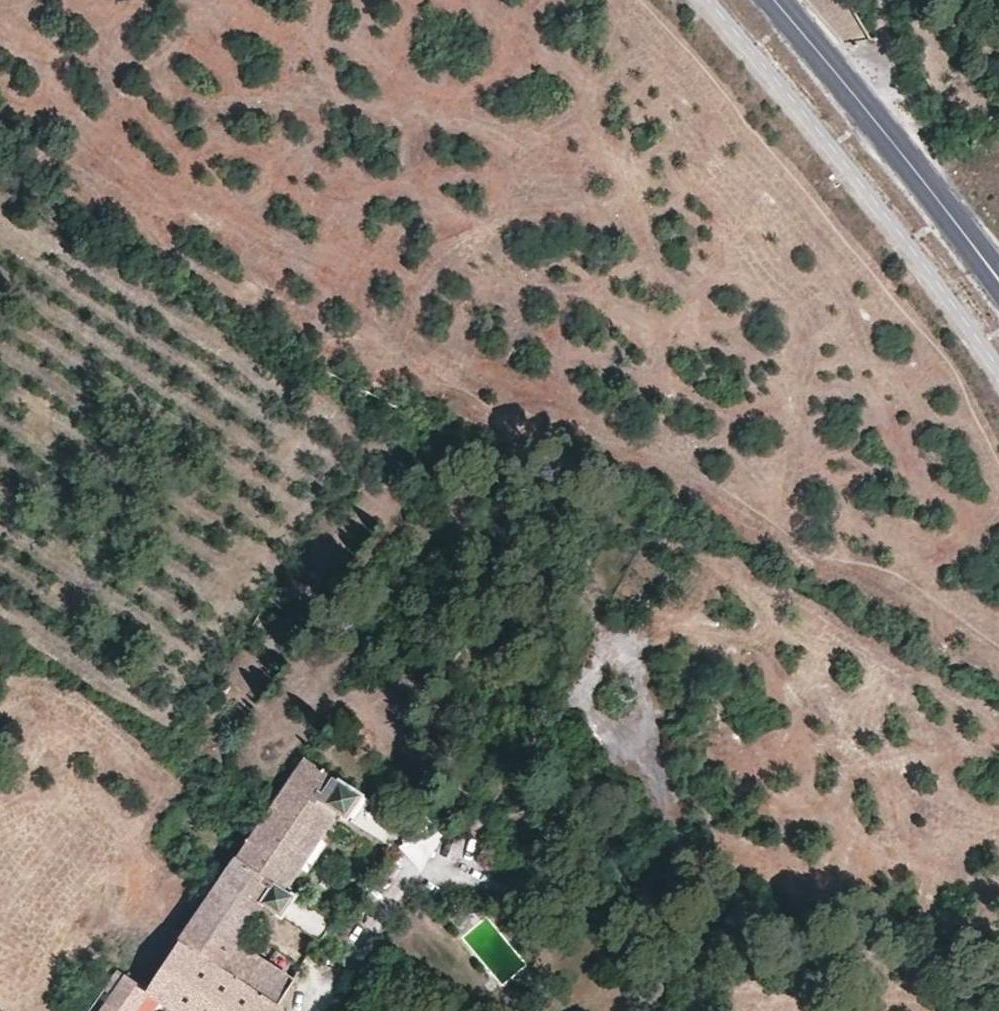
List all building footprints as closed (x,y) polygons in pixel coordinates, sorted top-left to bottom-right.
[(215,891),(255,918),(263,905),(264,906),(323,943),(337,920),(292,892),(342,818),(385,844),(401,820),(305,758),(215,891)] [(215,891),(198,916),(238,942),(255,918),(215,891)] [(238,942),(198,916),(179,944),(218,969),(235,943),(237,944),(238,942)] [(267,964),(237,944),(235,943),(218,969),(250,990),(267,964)] [(250,990),(218,969),(179,944),(148,990),(146,992),(176,1010),(284,1010),(278,1006),(277,1007),(250,990)] [(294,981),(267,964),(250,990),(277,1007),(278,1006),(294,981)] [(148,990),(126,976),(101,1010),(134,1010),(146,992),(148,990)]
